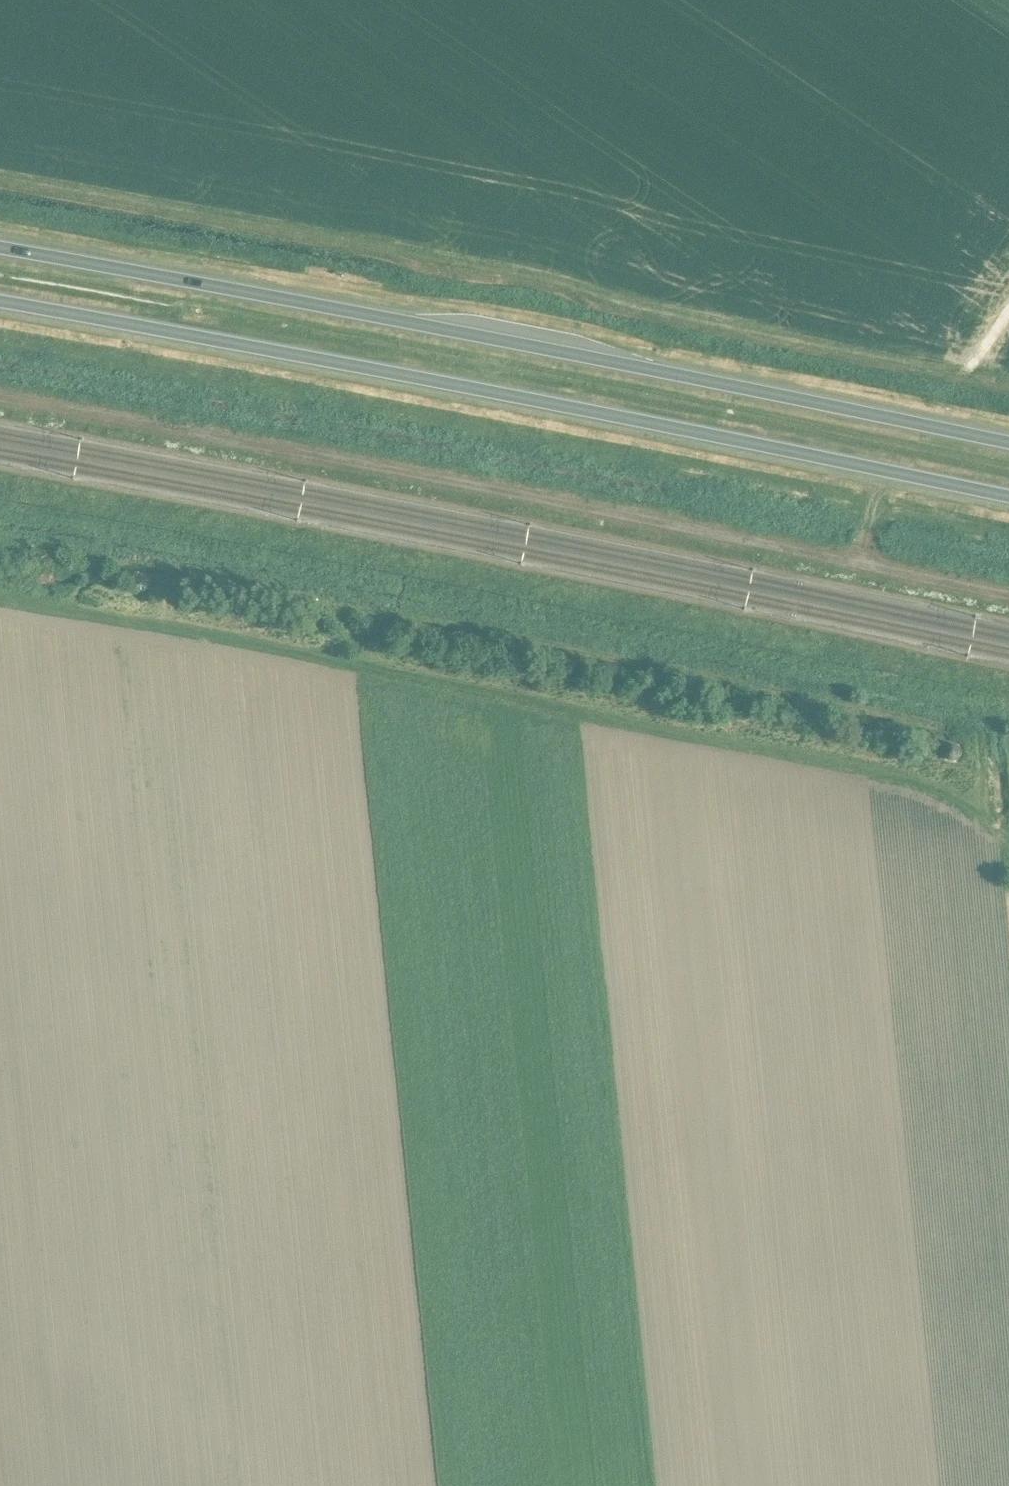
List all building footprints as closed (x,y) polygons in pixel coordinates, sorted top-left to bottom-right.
[(943,744),(942,732),(928,734),(929,745),(943,744)]
